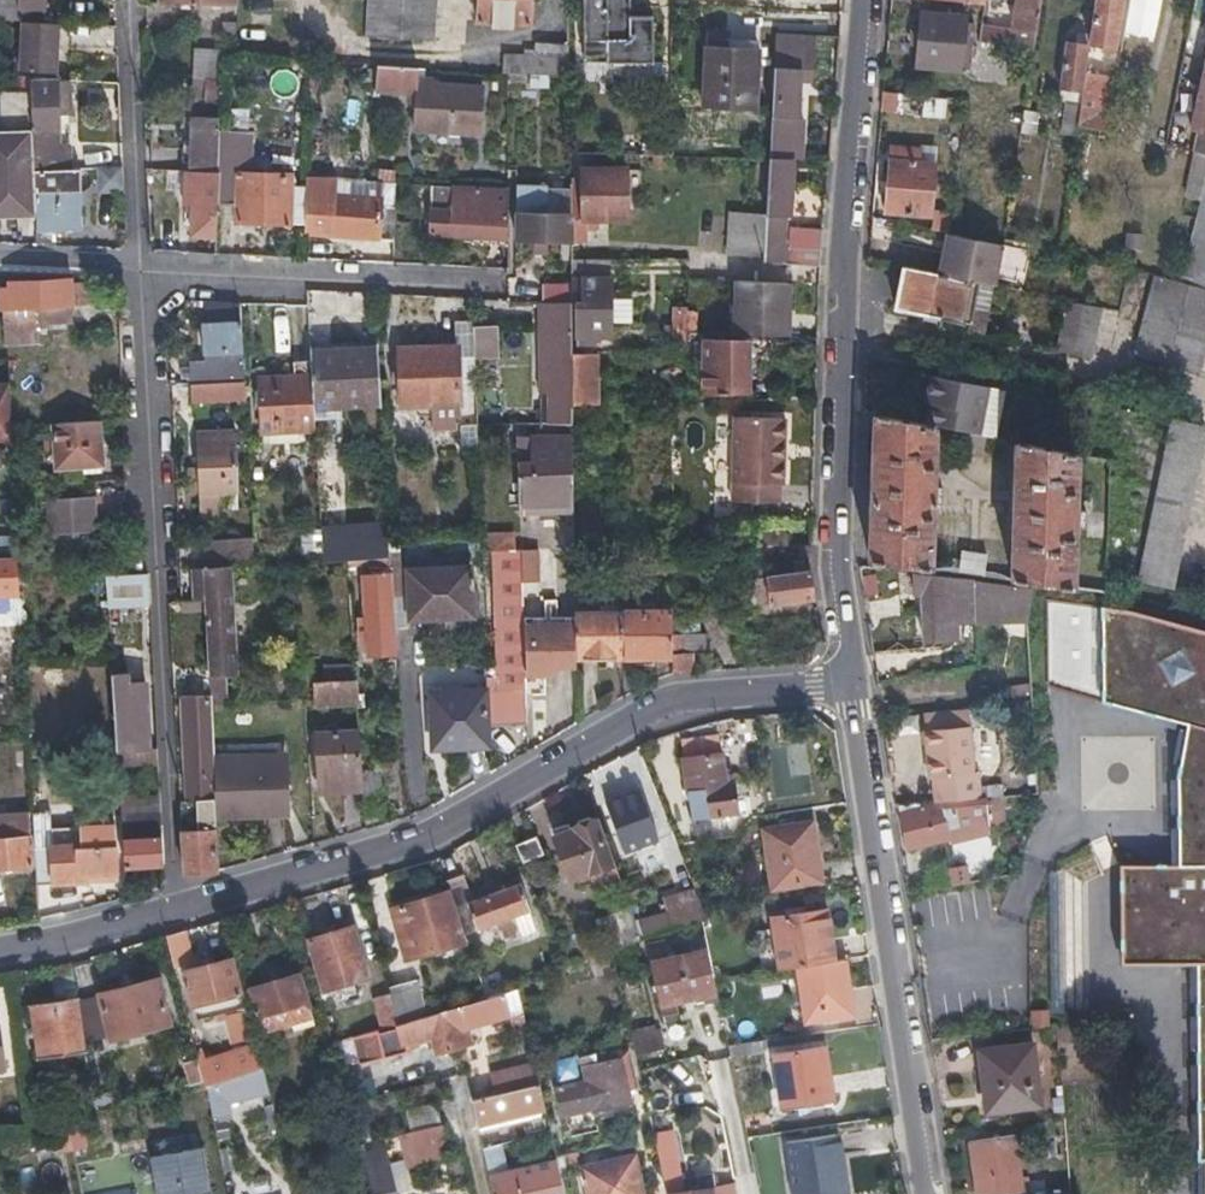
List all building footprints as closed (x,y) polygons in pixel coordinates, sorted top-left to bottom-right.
[(17,19),(22,19),(41,21),(42,0),(19,0),(17,19)] [(434,0),(366,0),(364,37),(432,41),(434,0)] [(477,22),(528,24),(529,0),(477,0),(477,22)] [(628,60),(651,59),(651,14),(629,14),(629,0),(583,0),(583,39),(604,38),(605,60),(628,60)] [(1009,0),(980,0),(974,44),(997,48),(1002,12),(1008,14),(1009,0)] [(1013,35),(1025,37),(1033,39),(1039,0),(1017,0),(1013,35)] [(1114,22),(1118,0),(1091,0),(1085,44),(1110,47),(1114,22)] [(918,64),(940,68),(961,71),(968,22),(924,14),(918,64)] [(59,22),(41,21),(22,19),(19,68),(55,71),(59,22)] [(801,52),(806,52),(811,52),(812,33),(773,32),(768,156),(790,156),(801,157),(802,117),(797,117),(801,52)] [(1033,39),(1025,37),(1022,53),(1031,54),(1033,39)] [(701,103),(727,105),(753,107),(757,45),(705,41),(701,103)] [(567,45),(550,44),(532,43),(531,53),(501,52),(500,71),(568,75),(567,45)] [(1077,106),(1081,75),(1083,59),(1085,48),(1064,45),(1057,97),(1064,98),(1061,122),(1074,123),(1077,106)] [(223,54),(216,53),(209,53),(208,80),(203,80),(202,102),(221,102),(223,54)] [(1083,59),(1081,75),(1100,77),(1106,62),(1083,59)] [(417,90),(415,109),(414,128),(476,132),(478,85),(420,82),(421,65),(375,62),(374,87),(417,90)] [(1192,129),(1199,130),(1204,132),(1204,66),(1192,129)] [(31,88),(30,75),(0,73),(0,88),(31,88)] [(33,169),(67,167),(66,141),(56,142),(56,128),(67,128),(65,77),(30,75),(31,88),(32,131),(33,169)] [(32,131),(31,88),(0,88),(0,209),(31,210),(29,131),(32,131)] [(921,113),(921,106),(922,98),(895,95),(894,112),(921,113)] [(1090,108),(1077,106),(1074,123),(1074,126),(1097,131),(1100,116),(1089,113),(1090,108)] [(180,167),(185,167),(218,167),(220,112),(190,110),(189,143),(181,144),(180,167)] [(1018,133),(1026,135),(1034,136),(1037,113),(1022,110),(1018,133)] [(1175,148),(1204,154),(1204,132),(1199,130),(1197,140),(1178,136),(1175,148)] [(929,214),(932,165),(918,165),(919,151),(891,150),(887,212),(929,214)] [(765,213),(763,255),(763,262),(799,263),(799,252),(782,252),(784,217),(787,217),(790,156),(768,156),(765,213)] [(79,167),(67,167),(33,169),(34,225),(81,224),(79,167)] [(216,233),(217,202),(218,169),(218,167),(185,167),(184,201),(192,201),(191,233),(216,233)] [(236,220),(302,221),(303,183),(286,184),(287,171),(218,169),(217,202),(236,202),(236,220)] [(303,183),(302,221),(302,233),(392,237),(393,181),(365,177),(304,175),(303,183)] [(1177,278),(1154,274),(1132,356),(1196,372),(1204,337),(1204,176),(1177,278)] [(494,185),(472,184),(451,183),(450,208),(431,207),(431,232),(505,235),(505,200),(493,200),(494,185)] [(516,237),(570,239),(570,220),(569,186),(516,186),(516,237)] [(597,232),(597,226),(596,219),(625,218),(625,187),(617,187),(617,193),(581,194),(582,220),(570,220),(570,239),(585,240),(585,232),(597,232)] [(763,255),(765,213),(729,211),(727,253),(763,255)] [(820,228),(806,227),(791,226),(790,245),(804,246),(803,263),(817,264),(820,228)] [(999,243),(947,232),(939,274),(990,284),(991,285),(999,243)] [(570,297),(570,305),(577,305),(577,343),(595,343),(595,335),(610,335),(610,320),(610,297),(610,256),(570,257),(570,280),(570,297)] [(939,274),(902,266),(895,307),(969,323),(967,332),(980,334),(990,284),(939,274)] [(3,288),(0,288),(0,308),(2,308),(4,338),(40,336),(40,328),(38,305),(70,303),(67,278),(7,283),(7,288),(3,288)] [(733,336),(759,336),(784,336),(785,280),(734,279),(733,336)] [(552,298),(570,297),(570,280),(552,280),(552,298)] [(631,296),(610,297),(610,320),(632,320),(631,296)] [(570,305),(570,297),(552,298),(549,297),(550,421),(571,421),(571,405),(571,354),(570,305)] [(1055,350),(1072,353),(1090,357),(1099,307),(1065,300),(1055,350)] [(70,303),(38,305),(40,328),(68,326),(73,320),(70,303)] [(686,336),(694,336),(694,309),(686,309),(686,315),(686,336)] [(686,344),(686,336),(686,315),(673,315),(672,343),(686,344)] [(201,322),(202,337),(203,352),(221,350),(223,365),(189,367),(191,383),(244,379),(240,319),(201,322)] [(472,324),(473,344),(473,354),(497,352),(495,323),(472,324)] [(694,336),(686,336),(686,344),(686,346),(694,346),(694,336)] [(459,341),(397,341),(399,396),(433,396),(433,416),(450,416),(450,406),(459,406),(459,341)] [(748,391),(748,366),(748,342),(704,342),(703,395),(748,391)] [(310,351),(311,360),(313,405),(381,401),(377,347),(310,351)] [(597,353),(571,354),(571,405),(598,405),(597,353)] [(313,405),(311,360),(292,361),(293,376),(259,378),(262,428),(315,426),(313,405)] [(933,392),(928,423),(930,424),(961,430),(981,434),(995,437),(1003,389),(931,376),(928,391),(933,392)] [(8,381),(0,381),(0,439),(10,439),(8,381)] [(191,384),(192,392),(192,401),(227,399),(226,381),(191,384)] [(933,392),(928,391),(922,422),(928,423),(933,392)] [(927,566),(930,424),(928,423),(922,422),(874,413),(871,558),(927,566)] [(784,418),(734,416),(731,502),(778,503),(779,484),(782,484),(784,418)] [(52,421),(54,444),(55,466),(81,464),(99,463),(101,463),(97,417),(52,421)] [(1138,580),(1154,584),(1171,587),(1202,427),(1170,420),(1138,580)] [(199,517),(210,516),(221,515),(220,491),(236,490),(233,429),(208,431),(209,439),(196,440),(199,517)] [(981,434),(961,430),(958,451),(977,455),(981,434)] [(573,506),(572,470),(572,435),(530,436),(530,461),(517,462),(519,508),(573,506)] [(1012,578),(1045,583),(1070,587),(1072,453),(1014,441),(1012,578)] [(99,470),(99,463),(81,464),(82,471),(99,470)] [(97,494),(49,497),(51,518),(52,533),(100,530),(99,515),(97,494)] [(370,526),(371,559),(389,557),(387,524),(370,526)] [(761,544),(774,544),(786,543),(787,526),(761,526),(761,544)] [(208,674),(221,674),(234,673),(228,567),(254,566),(252,535),(204,538),(205,567),(196,567),(197,599),(204,599),(208,674)] [(775,570),(807,570),(807,546),(775,546),(775,570)] [(1191,546),(1187,563),(1204,568),(1204,550),(1191,546)] [(490,687),(492,724),(526,721),(526,705),(525,675),(523,622),(520,547),(500,547),(504,686),(490,687)] [(958,549),(955,571),(981,575),(985,553),(958,549)] [(18,574),(17,555),(0,556),(0,593),(19,593),(18,574)] [(365,593),(393,591),(392,568),(391,557),(389,557),(371,559),(372,576),(364,577),(365,593)] [(392,568),(393,591),(393,596),(392,596),(393,618),(471,615),(468,565),(392,568)] [(753,579),(754,587),(755,596),(746,598),(748,606),(814,596),(810,570),(753,579)] [(105,574),(107,604),(148,601),(146,571),(130,573),(105,574)] [(978,582),(899,571),(900,591),(908,590),(911,636),(957,632),(956,617),(1015,618),(1013,586),(978,582)] [(393,591),(365,593),(369,655),(396,653),(393,618),(392,596),(393,596),(393,591)] [(1133,610),(1046,598),(1047,687),(1185,724),(1173,779),(1175,865),(1118,866),(1118,871),(1165,964),(1195,964),(1201,1193),(1204,1193),(1204,629),(1133,610)] [(671,609),(622,610),(623,655),(672,653),(672,633),(671,609)] [(623,655),(622,610),(574,610),(574,621),(575,656),(623,655)] [(575,666),(575,656),(574,621),(523,622),(525,675),(555,674),(554,666),(575,666)] [(704,633),(672,633),(672,653),(672,673),(691,671),(691,652),(704,652),(704,633)] [(147,746),(145,713),(143,680),(128,682),(127,671),(111,672),(116,748),(147,746)] [(355,678),(334,680),(313,681),(314,704),(357,701),(355,678)] [(485,725),(492,724),(490,687),(429,691),(432,747),(486,745),(485,725)] [(210,705),(209,695),(209,693),(183,695),(188,799),(214,798),(210,709),(210,705)] [(209,695),(210,705),(219,704),(219,695),(209,695)] [(972,722),(925,728),(929,777),(933,777),(934,800),(981,795),(979,769),(975,770),(972,722)] [(361,782),(361,770),(358,730),(316,733),(319,784),(361,782)] [(727,788),(718,738),(680,744),(683,795),(686,795),(690,825),(736,820),(732,787),(727,788)] [(158,761),(157,746),(147,746),(116,748),(117,763),(158,761)] [(250,756),(251,760),(251,764),(234,764),(235,789),(216,790),(218,815),(286,811),(282,754),(250,756)] [(216,757),(216,790),(235,789),(234,764),(251,764),(251,760),(250,756),(216,757)] [(378,769),(361,770),(361,782),(362,800),(381,798),(378,769)] [(623,853),(641,847),(658,841),(638,792),(605,805),(623,853)] [(164,863),(162,828),(160,793),(119,796),(124,866),(164,863)] [(934,800),(896,804),(909,847),(962,831),(964,837),(991,830),(987,795),(981,795),(934,800)] [(218,872),(214,798),(188,799),(180,799),(185,871),(218,872)] [(114,831),(108,832),(103,832),(103,844),(78,845),(78,843),(52,844),(51,809),(32,810),(36,883),(86,881),(85,872),(117,870),(114,831)] [(14,812),(0,813),(0,864),(31,861),(27,811),(14,812)] [(592,818),(582,822),(572,826),(574,832),(553,840),(567,879),(609,866),(592,818)] [(772,885),(797,881),(821,877),(812,825),(763,832),(772,885)] [(520,865),(530,860),(541,856),(534,841),(513,850),(520,865)] [(1120,966),(1165,964),(1118,871),(1120,966)] [(446,884),(459,922),(464,935),(493,926),(497,939),(532,928),(518,885),(470,899),(463,879),(446,884)] [(665,912),(633,922),(638,936),(705,918),(703,905),(696,887),(660,898),(665,912)] [(464,935),(459,922),(452,924),(447,901),(393,915),(406,964),(468,947),(464,935)] [(794,967),(833,962),(824,909),(769,918),(778,970),(794,967)] [(638,936),(633,922),(616,929),(622,946),(638,936)] [(323,991),(345,985),(367,979),(352,929),(308,942),(323,991)] [(695,949),(679,952),(664,956),(661,947),(649,950),(662,1014),(716,1002),(702,933),(692,935),(695,949)] [(163,940),(166,954),(169,968),(187,963),(180,935),(163,940)] [(844,960),(833,962),(794,967),(802,1023),(852,1016),(844,960)] [(69,964),(49,967),(52,1001),(73,999),(69,964)] [(193,1021),(216,1015),(239,1009),(229,965),(182,976),(193,1021)] [(268,1060),(293,1054),(318,1048),(300,979),(251,991),(268,1060)] [(106,1040),(135,1033),(164,1026),(154,983),(95,997),(106,1040)] [(392,998),(400,1027),(425,1020),(416,985),(391,992),(392,998)] [(441,1015),(450,1050),(465,1046),(461,1030),(508,1015),(502,995),(441,1015)] [(385,1032),(400,1027),(392,998),(378,1003),(385,1032)] [(73,999),(52,1001),(27,1004),(32,1057),(78,1054),(73,999)] [(432,1055),(450,1050),(441,1015),(426,1020),(425,1020),(400,1027),(385,1032),(355,1040),(358,1054),(362,1066),(362,1067),(388,1061),(388,1060),(406,1055),(404,1049),(429,1042),(432,1055)] [(339,1072),(362,1066),(358,1054),(355,1040),(333,1046),(339,1072)] [(984,1108),(1010,1106),(1036,1104),(1031,1044),(979,1048),(984,1108)] [(773,1056),(777,1082),(782,1108),(831,1099),(823,1047),(773,1056)] [(203,1089),(220,1085),(262,1075),(255,1050),(194,1065),(198,1083),(200,1090),(203,1089)] [(558,1122),(629,1108),(626,1095),(633,1094),(626,1054),(595,1061),(593,1057),(576,1064),(581,1086),(552,1092),(558,1122)] [(198,1083),(194,1065),(193,1061),(181,1064),(186,1086),(198,1083)] [(494,1077),(499,1096),(530,1088),(525,1070),(494,1077)] [(354,1078),(341,1081),(343,1088),(356,1085),(354,1078)] [(347,1103),(362,1100),(377,1097),(373,1081),(356,1085),(343,1088),(347,1103)] [(220,1085),(203,1089),(209,1120),(226,1117),(220,1085)] [(471,1103),(474,1115),(477,1128),(493,1124),(494,1127),(545,1116),(539,1086),(530,1088),(499,1096),(471,1103)] [(352,1115),(357,1133),(363,1132),(359,1114),(352,1115)] [(1014,1161),(1010,1126),(972,1131),(979,1193),(1018,1193),(1014,1161)] [(52,1128),(52,1149),(82,1149),(81,1128),(52,1128)] [(397,1193),(390,1165),(386,1148),(368,1152),(363,1132),(357,1133),(372,1193),(397,1193)] [(434,1134),(411,1139),(411,1140),(416,1164),(440,1159),(434,1134)] [(789,1176),(792,1193),(845,1193),(837,1135),(784,1144),(789,1176)] [(411,1140),(406,1141),(401,1142),(408,1172),(418,1171),(416,1164),(411,1140)] [(482,1149),(492,1193),(562,1193),(556,1165),(506,1176),(499,1145),(482,1149)] [(196,1149),(143,1160),(151,1193),(206,1193),(196,1149)] [(634,1158),(579,1170),(585,1193),(642,1193),(634,1158)] [(402,1162),(390,1165),(397,1193),(409,1191),(402,1162)] [(689,1190),(690,1193),(714,1193),(713,1186),(689,1190)]
